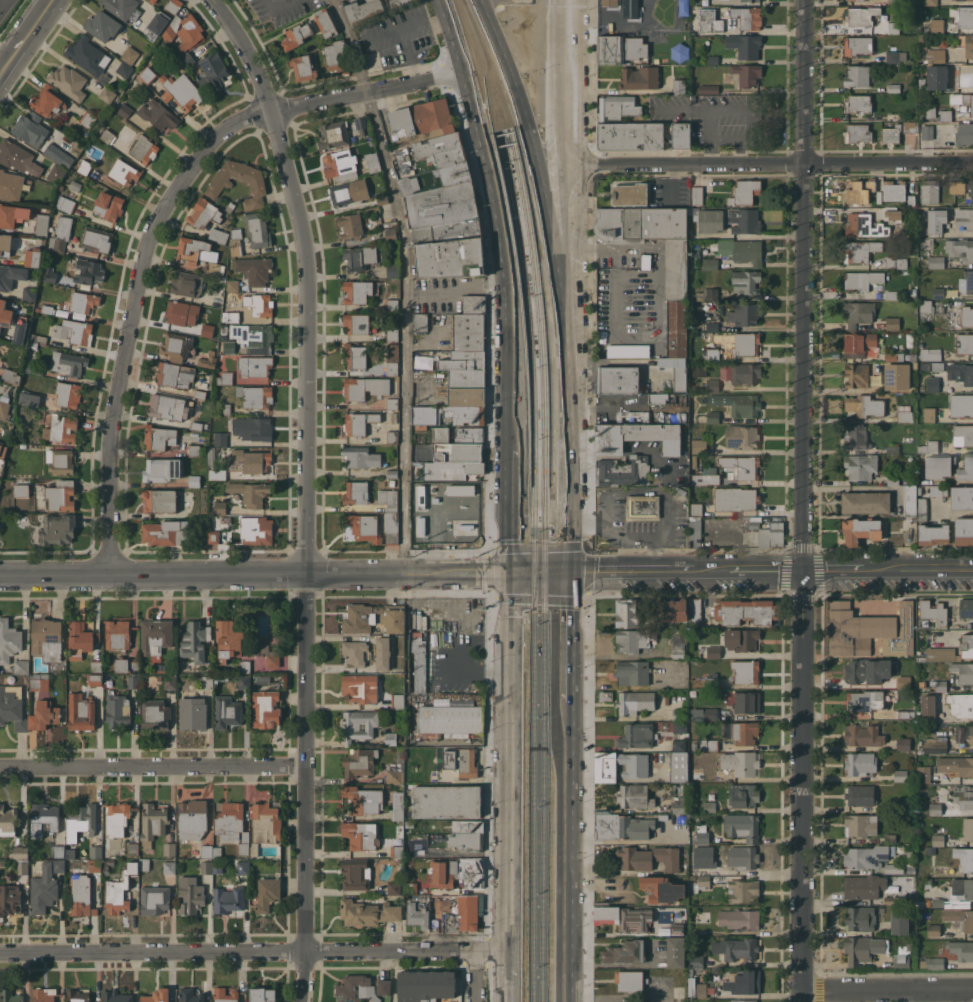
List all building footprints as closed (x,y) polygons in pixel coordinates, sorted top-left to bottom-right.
[(98,2),(99,0),(137,0),(140,2),(126,22),(98,2)] [(165,7),(170,0),(181,0),(184,2),(175,14),(165,7)] [(357,7),(354,1),(341,7),(352,31),(384,16),(376,0),(374,0),(357,7)] [(601,8),(601,0),(616,0),(616,8),(601,8)] [(624,17),(624,0),(638,0),(638,6),(640,6),(640,11),(638,11),(638,17),(624,17)] [(323,11),(322,8),(325,6),(338,32),(336,33),(335,31),(332,32),(333,34),(326,38),(314,16),(323,11)] [(861,7),(861,8),(868,8),(868,6),(881,6),(881,14),(871,14),(871,20),(872,20),(872,25),(855,25),(855,26),(848,26),(848,24),(847,24),(846,20),(845,20),(845,15),(848,15),(848,13),(846,13),(846,9),(848,9),(848,7),(861,7)] [(958,6),(972,6),(972,27),(970,27),(970,29),(967,29),(967,27),(963,27),(963,29),(961,29),(961,27),(958,27),(958,6)] [(749,7),(761,7),(761,16),(761,29),(759,29),(740,29),(740,15),(737,15),(737,17),(730,17),(730,7),(749,7)] [(123,24),(114,36),(112,35),(106,43),(84,27),(91,17),(93,19),(100,8),(123,24)] [(700,8),(715,8),(715,19),(723,19),(723,31),(700,31),(700,8)] [(159,34),(147,26),(157,11),(162,14),(163,13),(165,15),(164,16),(169,19),(159,34)] [(191,12),(192,14),(194,14),(197,17),(196,19),(199,23),(200,23),(204,29),(201,31),(204,36),(197,41),(198,41),(190,47),(189,47),(181,53),(179,49),(181,48),(178,44),(183,40),(181,36),(180,37),(177,33),(178,32),(177,30),(184,25),(180,20),(191,12)] [(931,32),(931,13),(936,13),(936,18),(944,18),(944,33),(931,32)] [(304,25),(309,22),(314,32),(303,38),(304,41),(299,44),(300,44),(286,51),(285,49),(283,50),(281,45),(282,45),(281,42),(286,39),(285,36),(288,35),(286,31),(303,22),(304,25)] [(899,22),(899,33),(888,33),(888,22),(899,22)] [(70,43),(73,46),(83,31),(90,36),(87,40),(106,53),(105,53),(111,58),(104,67),(105,68),(98,77),(63,53),(70,43)] [(919,34),(927,34),(927,48),(932,48),(945,48),(945,63),(923,62),(924,54),(919,54),(918,54),(918,34),(919,34)] [(965,34),(972,34),(972,57),(965,57),(965,46),(953,46),(953,37),(956,37),(956,35),(965,35),(965,34)] [(762,35),(762,44),(760,44),(760,47),(758,47),(758,59),(750,59),(750,60),(746,60),(746,59),(738,59),(738,47),(725,47),(725,35),(762,35)] [(872,53),(867,53),(865,53),(856,52),(856,55),(844,55),(844,43),(845,43),(845,36),(872,36),(872,53)] [(597,66),(648,66),(647,44),(642,44),(642,38),(622,38),(622,37),(597,37),(597,66)] [(344,38),(348,61),(350,72),(349,72),(349,74),(344,75),(344,73),(343,74),(343,73),(337,74),(337,70),(335,70),(334,69),(332,69),(333,71),(330,71),(330,70),(328,70),(325,52),(323,53),(322,50),(324,49),(323,46),(333,44),(333,41),(344,38)] [(140,52),(131,65),(120,57),(129,44),(140,52)] [(196,60),(186,67),(179,57),(188,50),(196,60)] [(899,50),(899,51),(906,51),(906,60),(899,60),(899,62),(886,62),(886,51),(899,50)] [(228,69),(229,68),(232,73),(232,74),(235,80),(226,85),(225,84),(222,85),(223,86),(215,90),(211,83),(209,84),(208,81),(200,85),(197,80),(206,74),(198,59),(201,58),(202,59),(218,51),(228,69)] [(293,65),(290,65),(289,57),(298,55),(298,56),(309,53),(311,64),(313,63),(314,66),(312,66),(312,69),(317,68),(318,77),(297,81),(293,65)] [(718,55),(718,63),(706,64),(706,55),(718,55)] [(134,68),(127,78),(115,70),(123,59),(134,68)] [(52,69),(55,71),(57,68),(60,70),(64,64),(71,69),(72,67),(88,78),(81,89),(87,93),(80,103),(45,78),(52,69)] [(148,84),(138,74),(148,64),(158,74),(148,84)] [(730,64),(761,64),(761,76),(758,76),(758,86),(750,86),(750,87),(739,87),(740,72),(730,72),(730,64)] [(869,86),(856,87),(856,85),(849,85),(849,86),(844,86),(843,76),(847,76),(847,65),(856,65),(856,64),(862,64),(862,65),(869,65),(869,86)] [(958,64),(972,64),(972,86),(958,86),(958,83),(957,83),(957,81),(958,81),(958,74),(955,74),(955,68),(957,68),(957,66),(958,66),(958,64)] [(946,90),(947,65),(926,65),(925,89),(946,90)] [(622,90),(621,69),(631,69),(631,73),(637,73),(637,68),(657,68),(657,89),(622,90)] [(194,83),(195,82),(197,85),(196,86),(202,93),(204,96),(203,98),(202,100),(200,100),(199,101),(197,100),(192,104),(194,107),(193,107),(193,109),(192,110),(191,111),(189,112),(188,111),(187,112),(181,104),(179,104),(176,101),(176,100),(173,96),(167,102),(160,95),(167,89),(162,83),(162,82),(158,77),(164,73),(168,77),(173,73),(177,77),(184,72),(194,83)] [(685,93),(673,93),(673,79),(685,79),(685,93)] [(54,86),(51,90),(64,100),(63,101),(67,104),(66,105),(67,106),(65,109),(64,108),(63,110),(61,108),(58,112),(56,111),(54,113),(53,112),(51,115),(48,113),(46,117),(28,104),(35,95),(36,96),(47,81),(54,86)] [(900,83),(900,85),(900,91),(900,92),(888,92),(888,83),(900,83)] [(718,84),(718,93),(699,93),(699,84),(718,84)] [(98,95),(105,85),(117,93),(110,103),(98,95)] [(970,94),(972,94),(972,118),(972,116),(970,116),(970,101),(962,101),(962,103),(950,103),(950,93),(970,93),(970,94)] [(870,102),(872,102),(871,112),(863,112),(863,110),(857,110),(857,112),(848,112),(848,106),(844,106),(844,100),(848,100),(848,94),(870,94),(870,102)] [(181,120),(175,127),(173,125),(171,128),(166,124),(162,130),(146,117),(145,119),(136,112),(143,103),(147,107),(149,105),(151,107),(152,106),(147,102),(152,96),(181,120)] [(598,97),(598,119),(621,119),(621,116),(641,116),(641,107),(634,107),(634,97),(598,97)] [(453,132),(442,135),(441,130),(406,139),(403,129),(391,132),(387,115),(444,99),(453,132)] [(133,109),(126,118),(117,112),(124,102),(133,109)] [(926,118),(926,106),(935,106),(935,117),(926,118)] [(951,109),(952,120),(940,121),(940,110),(951,109)] [(41,143),(38,141),(35,146),(29,142),(28,143),(10,131),(17,121),(15,120),(16,118),(19,112),(23,111),(23,112),(22,113),(29,117),(33,110),(43,116),(39,122),(50,130),(41,143)] [(97,117),(89,128),(78,121),(86,110),(97,117)] [(900,113),(900,121),(888,121),(888,113),(900,113)] [(365,115),(368,126),(357,129),(354,118),(365,115)] [(348,125),(346,126),(350,143),(336,146),(336,147),(331,148),(331,147),(325,148),(326,150),(322,150),(322,149),(319,150),(317,139),(320,138),(320,137),(321,135),(322,135),(322,130),(320,130),(319,129),(319,126),(320,125),(346,120),(348,125)] [(903,121),(918,121),(918,132),(903,132),(903,121)] [(689,148),(670,148),(670,142),(668,142),(668,139),(670,139),(670,122),(689,122),(689,148)] [(958,122),(972,122),(972,144),(962,144),(962,146),(955,146),(955,144),(953,144),(953,132),(955,132),(955,131),(957,131),(957,130),(958,130),(958,122)] [(868,131),(872,131),(872,142),(864,142),(864,140),(857,140),(857,142),(854,142),(854,143),(851,143),(851,142),(849,142),(849,131),(846,131),(846,123),(868,123),(868,131)] [(882,142),(882,127),(895,127),(895,123),(901,123),(901,130),(899,130),(899,142),(882,142)] [(597,124),(597,148),(597,149),(598,150),(600,150),(662,150),(662,124),(597,124)] [(933,125),(933,139),(921,139),(921,125),(933,125)] [(106,128),(115,134),(115,135),(116,136),(111,144),(109,142),(109,143),(100,137),(106,128)] [(436,162),(433,162),(431,154),(424,156),(424,158),(418,159),(418,158),(416,158),(412,144),(460,131),(468,161),(438,169),(436,162)] [(138,140),(137,139),(138,137),(136,136),(137,134),(139,136),(141,132),(148,137),(147,138),(148,139),(149,137),(151,139),(150,140),(160,147),(156,152),(156,155),(153,159),(151,158),(146,165),(129,152),(138,140)] [(10,167),(0,162),(0,151),(1,149),(0,148),(0,143),(4,136),(35,154),(32,160),(44,167),(39,176),(26,169),(24,172),(14,166),(13,168),(10,166),(10,167)] [(67,151),(66,152),(75,158),(68,168),(61,163),(60,164),(42,152),(50,141),(52,143),(53,142),(56,144),(56,145),(57,146),(58,145),(67,151)] [(390,151),(407,146),(410,159),(412,159),(417,175),(398,180),(390,151)] [(349,147),(351,155),(356,154),(358,161),(355,162),(357,169),(356,170),(358,175),(337,181),(335,175),(326,178),(324,168),(332,166),(331,161),(328,162),(325,162),(323,160),(323,158),(324,155),(326,154),(329,153),(349,147)] [(84,158),(89,148),(98,153),(92,163),(84,158)] [(370,173),(365,157),(364,154),(372,152),(377,151),(382,169),(370,173)] [(118,157),(136,168),(136,167),(139,169),(138,169),(142,172),(137,179),(132,176),(129,181),(131,182),(128,186),(108,174),(118,157)] [(83,158),(93,163),(86,175),(76,170),(83,158)] [(245,210),(242,199),(254,196),(253,190),(252,191),(250,182),(231,176),(229,179),(233,182),(233,184),(231,186),(229,187),(227,186),(226,187),(224,185),(215,200),(203,192),(211,180),(218,170),(218,171),(227,158),(237,161),(237,160),(253,166),(262,169),(265,182),(264,182),(267,193),(262,195),(265,205),(245,210)] [(473,160),(478,179),(485,217),(412,229),(412,227),(410,228),(404,195),(402,195),(398,180),(417,175),(438,169),(468,161),(473,160)] [(67,169),(58,184),(46,177),(55,162),(60,164),(67,169)] [(19,201),(0,197),(0,168),(4,169),(4,171),(25,175),(19,201)] [(869,190),(868,202),(850,202),(850,203),(846,203),(846,196),(849,196),(849,190),(845,190),(845,179),(849,179),(849,180),(869,180),(869,177),(875,177),(875,191),(869,190)] [(370,197),(355,200),(355,201),(334,206),(331,197),(330,197),(329,194),(330,194),(330,191),(329,186),(365,178),(370,197)] [(82,183),(79,191),(69,187),(72,179),(82,183)] [(939,179),(938,203),(920,203),(921,179),(939,179)] [(761,180),(761,194),(753,194),(753,204),(734,204),(734,203),(727,203),(727,197),(734,197),(734,186),(737,186),(737,180),(761,180)] [(883,200),(883,180),(893,180),(893,184),(899,184),(899,180),(905,180),(905,200),(883,200)] [(965,180),(965,184),(964,184),(964,193),(949,193),(949,180),(965,180)] [(623,184),(623,183),(626,183),(626,184),(636,184),(636,182),(647,182),(650,182),(650,185),(647,185),(647,204),(612,204),(612,184),(623,184)] [(703,205),(691,205),(692,185),(703,186),(703,205)] [(97,214),(98,212),(92,209),(95,204),(94,203),(97,196),(99,196),(102,190),(112,194),(112,193),(125,198),(121,207),(124,208),(121,215),(118,214),(115,222),(97,214)] [(76,201),(72,213),(55,206),(59,194),(76,201)] [(377,205),(376,197),(387,194),(388,202),(377,205)] [(915,206),(907,206),(907,194),(915,194),(915,206)] [(186,217),(187,215),(189,214),(187,213),(191,206),(193,207),(201,195),(209,200),(209,201),(219,207),(218,209),(222,212),(220,216),(223,217),(219,223),(214,220),(214,221),(211,220),(212,219),(211,218),(211,219),(210,219),(205,225),(202,229),(200,227),(199,228),(186,219),(186,217)] [(233,208),(234,208),(230,213),(225,209),(231,201),(235,204),(233,208)] [(14,228),(0,226),(0,202),(9,203),(8,205),(31,208),(30,219),(24,218),(24,222),(17,221),(17,224),(15,224),(14,228)] [(885,207),(898,207),(899,217),(896,217),(896,219),(885,219),(885,207)] [(971,207),(972,207),(972,230),(966,230),(966,225),(955,225),(955,208),(971,208),(971,207)] [(667,300),(665,300),(665,238),(644,238),(644,242),(606,242),(596,236),(592,224),(595,216),(596,208),(687,208),(687,300),(667,301),(667,300)] [(758,208),(758,220),(760,220),(760,223),(762,223),(762,234),(756,234),(756,233),(731,233),(731,226),(738,225),(738,222),(728,222),(728,218),(726,218),(726,214),(728,214),(728,208),(758,208)] [(699,209),(723,209),(723,218),(725,218),(725,220),(723,220),(723,230),(718,230),(718,232),(699,232),(699,209)] [(928,209),(947,209),(947,214),(948,214),(948,219),(947,219),(947,222),(942,222),(942,234),(928,234),(928,209)] [(245,213),(266,210),(267,220),(266,221),(267,231),(270,231),(272,245),(252,248),(250,234),(247,234),(245,213)] [(845,226),(847,226),(847,212),(860,212),(860,210),(863,210),(863,213),(871,213),(871,216),(872,216),(872,218),(871,218),(871,227),(876,227),(876,222),(877,222),(877,219),(880,219),(880,222),(883,222),(883,226),(890,226),(890,235),(858,235),(858,236),(845,236),(845,226)] [(340,233),(344,232),(342,225),(340,226),(340,225),(338,225),(336,216),(360,212),(361,219),(362,219),(363,223),(362,223),(362,224),(363,224),(364,229),(363,229),(364,234),(341,238),(340,233)] [(37,213),(49,214),(47,237),(34,235),(37,213)] [(50,236),(53,236),(54,234),(52,234),(54,227),(55,225),(57,226),(59,214),(73,217),(73,218),(74,218),(73,222),(71,222),(70,231),(71,231),(70,236),(69,236),(68,240),(66,240),(63,253),(48,250),(50,236)] [(485,217),(487,236),(489,235),(489,236),(414,245),(412,229),(485,217)] [(114,233),(112,240),(112,241),(109,254),(102,252),(103,251),(97,250),(96,252),(93,251),(93,252),(86,250),(87,247),(80,245),(82,239),(80,239),(81,237),(82,237),(85,225),(114,233)] [(212,226),(229,233),(225,244),(208,238),(212,226)] [(396,233),(398,233),(398,238),(397,239),(386,241),(384,229),(388,229),(388,227),(395,226),(396,233)] [(242,237),(240,238),(242,254),(231,256),(230,246),(230,239),(232,239),(231,228),(241,227),(242,237)] [(2,254),(0,254),(0,233),(4,234),(4,233),(12,234),(11,250),(2,249),(2,254)] [(205,241),(212,243),(210,250),(219,251),(217,262),(198,258),(196,265),(188,263),(188,260),(178,258),(176,257),(181,235),(205,241)] [(489,236),(491,274),(419,277),(414,245),(489,236)] [(933,238),(933,248),(921,248),(921,238),(933,238)] [(967,239),(972,239),(972,262),(967,261),(967,263),(962,263),(962,256),(966,256),(966,251),(959,251),(959,256),(948,256),(948,252),(945,252),(945,239),(960,239),(960,238),(967,239)] [(761,240),(761,259),(762,259),(762,267),(752,267),(752,260),(748,260),(748,261),(741,261),(741,260),(732,260),(732,259),(729,259),(729,252),(732,252),(732,240),(761,240)] [(882,241),(882,250),(868,251),(868,260),(871,260),(871,262),(869,262),(869,263),(864,263),(864,262),(844,262),(844,241),(882,241)] [(363,246),(363,247),(376,246),(376,252),(381,252),(382,261),(365,262),(365,269),(359,270),(360,272),(356,272),(356,270),(346,271),(346,264),(348,264),(347,260),(345,260),(344,259),(342,259),(342,255),(343,254),(343,248),(363,246)] [(33,250),(41,250),(40,267),(25,265),(26,249),(33,250)] [(907,268),(896,268),(885,267),(885,255),(896,255),(896,258),(907,258),(907,268)] [(944,256),(944,267),(928,267),(928,256),(944,256)] [(101,262),(100,266),(103,266),(102,270),(105,270),(103,281),(95,279),(95,281),(92,280),(91,284),(72,281),(73,274),(79,275),(79,274),(74,273),(75,267),(76,267),(77,257),(101,262)] [(272,268),(271,268),(271,271),(269,271),(269,280),(266,280),(266,286),(248,286),(248,278),(243,278),(243,270),(234,271),(234,258),(272,257),(272,268)] [(718,258),(718,269),(702,269),(702,258),(718,258)] [(221,263),(221,264),(225,265),(223,275),(219,274),(208,272),(210,261),(221,263)] [(386,263),(397,263),(398,277),(387,277),(386,263)] [(8,291),(0,290),(0,265),(29,268),(28,280),(13,278),(12,289),(8,289),(8,291)] [(55,283),(42,280),(45,265),(53,266),(52,271),(57,272),(55,283)] [(739,293),(739,290),(733,290),(733,283),(732,283),(732,271),(741,271),(741,269),(749,269),(749,271),(761,271),(761,282),(755,282),(755,287),(760,287),(760,294),(739,293)] [(199,274),(199,275),(203,276),(202,285),(201,293),(199,292),(198,297),(170,292),(171,284),(171,283),(172,277),(176,277),(177,270),(199,274)] [(963,270),(972,270),(972,293),(966,293),(966,292),(961,292),(958,290),(959,277),(963,277),(963,270)] [(884,272),(884,282),(868,282),(868,290),(861,290),(861,288),(853,288),(853,290),(845,290),(845,280),(844,280),(844,272),(884,272)] [(239,279),(239,291),(227,291),(226,279),(239,279)] [(343,280),(352,280),(352,281),(373,281),(373,284),(377,284),(377,292),(373,292),(373,294),(367,294),(367,303),(360,303),(360,304),(356,304),(356,303),(345,303),(343,302),(343,298),(345,296),(348,296),(347,290),(343,290),(343,280)] [(36,287),(35,300),(22,299),(23,286),(36,287)] [(944,287),(944,298),(932,298),(932,287),(944,287)] [(704,292),(704,288),(717,288),(717,299),(692,299),(692,294),(696,294),(696,292),(704,292)] [(93,294),(93,293),(96,294),(96,295),(101,296),(99,304),(94,303),(93,306),(90,306),(89,314),(83,313),(83,312),(69,310),(73,290),(93,294)] [(901,290),(901,299),(885,299),(885,298),(884,298),(884,292),(885,292),(885,290),(901,290)] [(242,295),(252,295),(252,294),(262,294),(262,293),(270,293),(270,299),(273,299),(273,306),(272,306),(272,316),(269,316),(269,317),(262,317),(262,316),(252,316),(252,306),(250,306),(250,307),(248,307),(248,306),(242,306),(242,295)] [(463,313),(463,295),(485,295),(485,313),(463,313)] [(1,325),(0,329),(0,298),(7,299),(5,307),(14,309),(10,326),(1,325)] [(174,300),(174,299),(178,299),(178,301),(200,305),(198,317),(196,317),(195,325),(188,324),(188,326),(186,325),(185,326),(171,323),(171,322),(167,322),(168,315),(164,315),(166,308),(168,308),(169,299),(174,300)] [(398,310),(385,310),(385,299),(398,299),(398,310)] [(687,300),(687,357),(667,357),(667,301),(687,300)] [(931,300),(931,306),(946,306),(946,313),(931,313),(931,312),(920,312),(920,300),(931,300)] [(726,310),(734,310),(734,304),(746,304),(746,301),(754,301),(754,303),(761,303),(761,315),(757,315),(757,317),(758,317),(758,322),(757,322),(757,325),(750,325),(750,326),(734,325),(734,321),(726,321),(726,310)] [(874,302),(874,317),(872,317),(872,322),(855,322),(855,331),(847,331),(847,313),(844,313),(844,302),(874,302)] [(53,306),(52,313),(41,311),(35,310),(35,306),(41,307),(42,304),(53,306)] [(702,319),(693,319),(693,305),(702,305),(702,319)] [(970,306),(972,306),(972,327),(961,326),(961,305),(970,305),(970,306)] [(240,311),(240,317),(241,317),(241,321),(239,321),(239,322),(222,322),(223,311),(240,311)] [(369,329),(371,329),(371,332),(369,332),(369,334),(348,334),(348,325),(343,325),(343,314),(351,313),(351,314),(369,314),(369,329)] [(427,313),(427,331),(413,331),(413,313),(427,313)] [(450,350),(453,350),(453,313),(463,313),(485,313),(485,318),(486,318),(486,327),(485,327),(485,331),(486,331),(486,341),(485,341),(485,349),(484,349),(484,350),(485,350),(485,351),(450,350)] [(899,317),(899,329),(886,329),(886,317),(899,317)] [(86,322),(86,321),(88,321),(88,322),(93,323),(91,333),(93,333),(90,346),(87,345),(69,342),(70,332),(68,332),(67,338),(54,336),(56,323),(62,324),(63,318),(86,322)] [(18,323),(25,324),(26,321),(28,322),(27,325),(30,325),(29,332),(47,336),(45,343),(35,341),(35,342),(27,340),(26,345),(12,342),(17,322),(18,323)] [(214,325),(212,337),(200,335),(203,322),(214,325)] [(718,322),(718,330),(706,331),(706,322),(718,322)] [(272,324),(272,333),(273,333),(273,341),(270,341),(270,353),(266,353),(246,353),(246,345),(247,342),(240,342),(240,337),(229,337),(229,324),(272,324)] [(387,341),(387,328),(398,328),(398,341),(387,341)] [(195,336),(193,347),(190,346),(188,357),(183,356),(182,363),(169,360),(170,355),(158,353),(160,344),(161,344),(161,340),(164,341),(166,331),(195,336)] [(865,345),(865,352),(864,352),(864,357),(844,357),(844,332),(846,332),(846,333),(852,333),(852,331),(858,332),(858,333),(864,333),(864,332),(877,332),(877,345),(865,345)] [(727,332),(759,332),(759,342),(758,342),(758,355),(738,355),(738,351),(735,351),(735,345),(727,345),(727,332)] [(968,334),(972,334),(972,353),(956,353),(956,333),(965,333),(965,332),(968,332),(968,334)] [(223,352),(223,340),(235,340),(235,352),(223,352)] [(366,368),(347,368),(347,363),(345,363),(345,347),(343,347),(343,342),(350,342),(350,345),(353,345),(353,346),(366,346),(366,368)] [(398,375),(386,375),(385,375),(385,369),(386,369),(386,343),(398,343),(398,375)] [(648,344),(606,345),(606,357),(648,356),(648,344)] [(718,348),(718,352),(719,352),(719,355),(718,355),(718,361),(707,361),(707,360),(704,360),(704,354),(707,354),(707,348),(718,348)] [(927,360),(927,349),(940,348),(941,359),(927,360)] [(208,358),(209,349),(215,350),(214,356),(217,356),(215,368),(197,365),(197,364),(196,364),(198,357),(208,358)] [(448,369),(448,368),(438,368),(438,358),(450,358),(450,350),(485,351),(484,369),(448,369)] [(53,355),(60,356),(61,351),(82,355),(82,354),(84,355),(84,356),(89,356),(89,358),(90,358),(89,364),(88,364),(87,366),(82,365),(80,375),(75,374),(74,376),(65,374),(65,372),(57,371),(58,370),(50,369),(53,355)] [(903,352),(903,360),(885,360),(885,352),(903,352)] [(432,368),(432,356),(414,355),(413,368),(432,368)] [(273,356),(273,364),(272,364),(272,367),(269,367),(269,370),(269,373),(269,376),(242,376),(242,374),(240,374),(240,368),(238,368),(238,356),(273,356)] [(193,381),(190,380),(188,389),(157,383),(158,378),(156,377),(160,360),(196,367),(193,381)] [(25,361),(32,362),(32,365),(42,366),(42,368),(44,368),(43,374),(41,374),(23,371),(25,361)] [(944,361),(943,370),(931,370),(931,361),(944,361)] [(868,387),(844,387),(844,380),(848,380),(848,376),(844,376),(844,371),(844,362),(847,362),(847,363),(868,363),(868,387)] [(954,363),(972,363),(972,385),(963,385),(964,380),(955,380),(955,379),(947,379),(947,363),(950,363),(950,362),(954,362),(954,363)] [(731,363),(761,363),(761,377),(757,377),(757,383),(748,383),(748,384),(741,385),(741,383),(731,383),(731,363)] [(909,389),(885,389),(885,363),(910,363),(909,389)] [(639,366),(639,388),(642,388),(642,393),(596,393),(596,366),(597,366),(639,366)] [(686,366),(686,391),(673,391),(673,366),(686,366)] [(1,379),(4,367),(17,371),(16,373),(20,375),(19,384),(1,379)] [(486,369),(486,388),(448,387),(448,369),(484,369),(486,369)] [(232,383),(216,384),(216,376),(221,376),(221,371),(232,371),(232,383)] [(939,377),(939,391),(927,391),(927,376),(939,377)] [(390,378),(390,393),(381,393),(381,396),(376,396),(376,393),(370,393),(370,390),(365,390),(365,400),(359,400),(359,403),(356,403),(356,400),(348,400),(348,403),(346,403),(346,395),(345,395),(345,387),(344,387),(344,377),(390,378)] [(706,392),(706,378),(719,378),(719,379),(719,389),(719,392),(706,392)] [(82,384),(79,403),(78,402),(77,408),(55,404),(57,393),(55,393),(57,380),(82,384)] [(272,385),(272,396),(273,396),(273,402),(269,402),(269,408),(256,408),(256,407),(243,407),(243,395),(235,395),(235,385),(272,385)] [(448,387),(486,388),(486,406),(484,406),(448,406),(448,387)] [(205,398),(194,396),(195,389),(206,391),(205,398)] [(20,391),(41,395),(38,406),(18,402),(20,391)] [(186,399),(184,409),(177,408),(176,415),(175,415),(174,420),(147,414),(150,403),(153,404),(155,393),(186,399)] [(649,424),(649,411),(675,411),(675,393),(686,393),(686,411),(688,411),(687,423),(681,423),(681,424),(649,424)] [(674,393),(674,396),(668,396),(668,399),(666,399),(666,402),(649,402),(649,393),(674,393)] [(757,394),(757,401),(761,401),(761,409),(757,409),(757,416),(756,416),(749,416),(730,416),(730,404),(721,404),(721,394),(757,394)] [(884,415),(874,415),(874,414),(866,414),(866,416),(856,416),(856,410),(844,410),(844,397),(857,396),(857,394),(870,394),(870,399),(884,399),(884,415)] [(950,394),(972,394),(972,416),(950,416),(950,394)] [(387,397),(398,397),(398,409),(387,409),(387,397)] [(6,417),(0,416),(0,399),(11,402),(7,413),(11,414),(9,418),(6,417)] [(230,414),(219,414),(219,403),(230,403),(230,414)] [(914,421),(897,421),(897,410),(898,410),(898,405),(910,405),(910,410),(914,410),(914,421)] [(412,423),(412,420),(410,420),(410,407),(412,407),(412,406),(436,406),(437,407),(443,407),(443,406),(448,406),(484,406),(484,418),(485,418),(484,419),(485,419),(485,424),(454,424),(454,417),(442,417),(443,411),(440,411),(440,423),(437,423),(437,424),(414,423),(412,423)] [(935,407),(935,422),(923,422),(923,407),(935,407)] [(719,410),(719,422),(706,423),(706,411),(719,410)] [(42,426),(50,427),(52,412),(58,412),(58,414),(78,416),(77,429),(71,428),(71,432),(77,432),(76,442),(61,441),(60,441),(60,442),(56,441),(56,440),(49,439),(49,438),(47,438),(47,439),(45,439),(45,438),(44,438),(44,436),(42,436),(42,426)] [(380,412),(380,421),(365,421),(365,435),(361,435),(361,438),(357,438),(357,435),(347,435),(347,430),(345,430),(345,412),(380,412)] [(251,440),(251,441),(247,440),(247,439),(241,438),(239,432),(236,433),(235,425),(239,425),(241,420),(242,420),(243,416),(270,417),(270,423),(271,423),(271,429),(272,429),(272,440),(251,440)] [(192,420),(203,422),(201,430),(190,428),(192,420)] [(147,443),(144,442),(144,436),(145,436),(145,435),(146,422),(152,423),(152,426),(177,429),(176,444),(168,444),(168,439),(166,439),(165,450),(146,449),(147,443)] [(871,447),(866,447),(866,448),(844,448),(844,433),(848,433),(848,425),(857,425),(857,423),(863,423),(863,425),(866,425),(866,433),(866,440),(866,442),(871,442),(871,447)] [(680,455),(663,455),(663,454),(661,454),(661,451),(663,451),(663,439),(623,438),(623,454),(597,454),(597,425),(649,425),(649,424),(681,424),(680,455)] [(757,433),(759,433),(759,440),(757,440),(757,447),(753,446),(753,449),(742,449),(742,446),(739,446),(739,447),(726,447),(726,435),(724,435),(724,431),(726,431),(726,424),(752,425),(752,426),(757,426),(757,433)] [(953,424),(972,424),(972,446),(952,446),(953,424)] [(435,443),(435,442),(430,442),(430,426),(449,426),(449,441),(455,441),(455,426),(484,427),(484,442),(483,442),(483,443),(435,443)] [(387,430),(398,430),(398,443),(386,443),(387,430)] [(227,431),(227,445),(214,446),(214,431),(227,431)] [(706,438),(706,453),(692,453),(691,439),(706,438)] [(918,452),(918,444),(927,444),(927,439),(938,439),(938,452),(918,452)] [(482,461),(485,461),(485,462),(423,461),(435,461),(435,443),(483,443),(482,461)] [(200,444),(200,456),(188,456),(189,444),(200,444)] [(899,445),(899,453),(887,453),(887,445),(899,445)] [(216,446),(216,467),(208,467),(207,446),(216,446)] [(243,449),(245,449),(245,451),(255,451),(256,446),(262,446),(262,451),(272,451),(272,460),(271,460),(271,464),(267,464),(267,473),(246,472),(246,474),(244,474),(244,473),(242,473),(242,470),(228,470),(229,462),(229,457),(228,457),(228,455),(229,455),(230,448),(243,448),(243,449)] [(347,458),(345,457),(345,455),(343,455),(343,446),(369,447),(369,453),(381,453),(381,466),(369,466),(369,467),(347,467),(347,458)] [(52,473),(52,470),(48,470),(48,462),(46,462),(46,449),(52,449),(72,449),(72,450),(73,450),(73,455),(72,455),(72,463),(73,463),(73,473),(52,473)] [(597,465),(597,458),(617,458),(617,463),(625,463),(625,454),(629,454),(629,453),(637,453),(637,454),(648,454),(648,464),(650,464),(649,484),(639,484),(639,481),(638,481),(638,483),(619,483),(619,486),(598,485),(598,478),(595,478),(595,465),(597,465)] [(877,471),(872,471),(872,479),(856,479),(856,480),(850,480),(850,479),(848,479),(848,466),(844,467),(844,456),(848,456),(848,455),(867,455),(867,454),(877,454),(877,471)] [(925,456),(955,455),(955,463),(950,463),(950,464),(952,464),(952,467),(950,467),(950,475),(945,475),(945,477),(925,477),(925,456)] [(964,455),(972,455),(972,479),(956,479),(956,467),(964,468),(964,462),(961,462),(962,459),(964,459),(964,455)] [(759,456),(759,465),(757,465),(757,474),(759,474),(759,479),(736,479),(733,478),(731,478),(731,473),(733,473),(733,470),(725,470),(725,466),(721,466),(721,463),(718,463),(718,456),(759,456)] [(142,477),(143,477),(143,474),(142,474),(142,469),(146,469),(146,466),(146,458),(181,458),(181,459),(183,459),(183,477),(170,477),(170,480),(168,480),(168,481),(142,481),(142,477)] [(434,480),(429,480),(423,479),(423,461),(485,462),(485,473),(466,472),(466,480),(443,479),(441,479),(441,480),(434,480)] [(692,485),(691,474),(701,473),(701,466),(716,466),(716,473),(719,473),(719,483),(707,483),(707,485),(692,485)] [(226,479),(209,479),(209,469),(226,469),(226,479)] [(386,475),(384,475),(384,470),(386,470),(386,469),(397,469),(397,477),(386,477),(386,475)] [(887,484),(887,474),(899,474),(899,484),(887,484)] [(189,486),(188,475),(200,475),(200,486),(189,486)] [(74,479),(74,480),(75,480),(75,491),(74,491),(74,510),(60,510),(60,509),(48,509),(48,497),(45,497),(45,498),(33,498),(33,483),(45,483),(45,486),(56,486),(56,479),(74,479)] [(343,493),(346,493),(346,481),(368,481),(367,491),(368,491),(368,498),(368,500),(370,500),(370,502),(368,502),(368,503),(355,503),(355,504),(351,503),(351,504),(348,504),(348,503),(343,503),(343,493)] [(243,482),(243,483),(271,483),(271,485),(272,486),(273,489),(271,490),(271,492),(267,492),(267,493),(264,496),(263,496),(263,504),(264,504),(265,507),(263,507),(250,508),(250,503),(243,503),(242,491),(226,492),(226,482),(243,482)] [(14,496),(14,483),(29,483),(29,487),(30,487),(30,491),(29,491),(29,496),(14,496)] [(918,494),(916,494),(916,497),(918,497),(918,515),(915,515),(915,516),(904,516),(904,515),(903,515),(903,485),(916,485),(916,486),(918,486),(921,486),(921,494),(918,494)] [(930,497),(930,485),(947,485),(947,497),(930,497)] [(950,485),(972,486),(972,509),(950,509),(950,485)] [(687,491),(685,495),(675,490),(677,486),(687,491)] [(714,487),(742,487),(742,488),(756,488),(756,494),(760,494),(760,502),(756,502),(756,509),(741,509),(741,510),(715,510),(714,487)] [(145,510),(144,506),(146,505),(146,499),(143,499),(143,497),(142,495),(142,492),(144,490),(144,489),(155,489),(176,489),(176,497),(178,497),(178,505),(176,505),(177,512),(147,512),(145,510)] [(386,511),(386,501),(378,501),(377,489),(397,489),(397,511),(386,511)] [(890,491),(890,512),(841,512),(841,492),(890,491)] [(659,495),(659,518),(627,518),(627,495),(659,495)] [(928,521),(918,521),(918,516),(918,515),(918,497),(928,497),(928,516),(928,521)] [(226,501),(226,503),(227,514),(214,514),(214,501),(226,501)] [(702,502),(702,515),(691,515),(691,502),(702,502)] [(352,524),(344,524),(344,527),(343,527),(343,511),(344,511),(344,514),(356,514),(377,514),(377,533),(380,533),(380,536),(382,536),(382,544),(372,544),(372,539),(360,539),(359,540),(357,540),(356,539),(355,538),(354,536),(355,533),(352,534),(352,524)] [(398,544),(386,544),(386,531),(385,531),(385,511),(398,511),(398,544)] [(10,534),(10,516),(21,516),(21,512),(36,512),(36,527),(29,527),(29,534),(10,534)] [(75,525),(73,525),(74,536),(72,536),(72,542),(67,542),(64,543),(63,544),(59,544),(58,543),(57,543),(57,542),(50,542),(50,544),(35,544),(35,543),(29,543),(29,536),(35,536),(35,533),(39,533),(39,529),(42,529),(42,525),(42,523),(44,523),(44,518),(43,518),(43,516),(44,516),(44,514),(52,514),(52,516),(63,515),(63,514),(75,514),(75,525)] [(258,516),(258,515),(267,515),(267,519),(273,519),(273,524),(272,524),(272,544),(252,544),(252,543),(243,543),(243,536),(245,536),(245,526),(240,526),(240,516),(258,516)] [(690,517),(701,517),(701,547),(690,547),(688,547),(688,517),(690,517)] [(761,517),(761,521),(759,521),(759,528),(769,528),(769,521),(783,521),(783,545),(769,545),(769,547),(758,547),(758,528),(753,528),(753,529),(748,529),(748,530),(744,530),(744,518),(749,518),(749,517),(761,517)] [(881,528),(881,539),(870,539),(870,544),(860,544),(860,546),(846,546),(846,532),(842,532),(842,518),(852,518),(854,518),(857,518),(858,519),(867,519),(867,517),(872,517),(872,519),(881,519),(881,528)] [(955,517),(972,517),(972,544),(969,544),(969,545),(954,545),(954,536),(955,536),(955,517)] [(142,523),(161,523),(161,520),(181,520),(181,544),(176,544),(150,544),(150,541),(142,541),(142,523)] [(949,543),(935,543),(934,544),(933,544),(932,545),(918,545),(918,523),(925,523),(925,526),(942,526),(942,524),(949,524),(949,543)] [(208,530),(219,530),(219,543),(208,543),(208,530)] [(656,620),(656,599),(663,599),(663,600),(671,600),(671,599),(674,599),(674,600),(680,600),(680,598),(681,598),(681,597),(685,597),(685,598),(686,598),(686,607),(688,607),(687,620),(656,620)] [(701,627),(690,627),(690,597),(701,597),(701,627)] [(615,598),(636,598),(636,611),(639,611),(639,626),(615,626),(615,598)] [(959,598),(972,598),(972,617),(959,617),(959,598)] [(741,599),(741,600),(752,600),(752,599),(773,599),(773,604),(779,604),(779,618),(771,618),(771,624),(753,624),(753,618),(751,618),(751,619),(749,619),(749,618),(745,618),(745,619),(743,619),(743,618),(740,618),(740,624),(722,625),(722,618),(714,618),(714,604),(720,604),(720,599),(741,599)] [(829,599),(850,599),(850,609),(852,609),(852,616),(899,616),(899,599),(913,599),(913,654),(882,654),(882,636),(870,636),(870,654),(829,654),(829,599)] [(919,599),(930,599),(930,604),(936,604),(936,602),(943,602),(943,607),(947,607),(947,626),(936,626),(936,618),(919,618),(919,599)] [(342,632),(342,620),(343,620),(343,617),(343,615),(348,615),(348,603),(364,603),(365,605),(370,605),(383,605),(383,604),(404,604),(404,620),(405,620),(405,632),(389,632),(389,634),(383,634),(383,632),(386,632),(386,623),(381,623),(381,612),(375,612),(375,623),(371,623),(371,632),(342,632)] [(10,664),(0,664),(0,616),(9,616),(9,627),(16,627),(16,630),(22,630),(22,650),(17,650),(17,652),(14,652),(14,654),(10,654),(10,664)] [(49,667),(49,660),(44,660),(44,653),(31,653),(31,643),(32,643),(32,619),(41,619),(41,617),(46,617),(46,618),(50,618),(50,619),(53,619),(53,620),(62,620),(62,628),(63,630),(63,632),(62,634),(62,637),(64,637),(63,639),(62,639),(62,653),(61,653),(61,659),(60,659),(60,660),(65,660),(65,663),(65,665),(65,667),(49,667)] [(148,619),(148,618),(152,618),(152,619),(173,619),(173,646),(161,646),(161,654),(150,654),(150,655),(144,655),(144,654),(141,654),(141,619),(148,619)] [(69,659),(69,635),(70,635),(70,621),(66,621),(66,619),(85,620),(84,630),(93,630),(93,631),(100,631),(100,640),(94,640),(94,648),(93,648),(93,650),(83,650),(82,650),(82,659),(69,659)] [(235,619),(235,630),(244,630),(244,639),(241,639),(241,655),(230,655),(230,657),(227,657),(227,664),(217,664),(217,657),(218,657),(218,640),(216,640),(216,619),(235,619)] [(105,620),(114,620),(114,623),(117,623),(117,620),(129,620),(129,627),(130,627),(130,633),(129,633),(129,634),(131,634),(131,639),(129,639),(129,641),(131,641),(131,644),(129,644),(129,648),(125,648),(125,650),(123,650),(123,648),(106,648),(105,620)] [(180,646),(181,645),(181,629),(186,629),(186,622),(189,622),(189,620),(200,620),(200,625),(206,625),(206,639),(200,639),(200,643),(204,643),(204,647),(205,647),(205,663),(194,663),(194,656),(180,656),(180,646)] [(84,631),(97,631),(97,621),(84,621),(84,631)] [(755,651),(749,651),(743,651),(740,651),(735,651),(735,648),(733,648),(733,649),(727,649),(727,646),(724,646),(725,628),(760,629),(760,638),(756,638),(755,651)] [(657,639),(650,639),(650,647),(639,647),(639,653),(628,653),(628,651),(619,651),(619,642),(616,642),(616,629),(641,629),(641,633),(645,633),(645,629),(657,629),(657,639)] [(409,631),(421,631),(421,639),(426,639),(425,692),(414,691),(414,673),(411,673),(411,670),(414,670),(414,652),(409,652),(409,631)] [(684,633),(684,643),(687,643),(687,657),(672,657),(672,642),(671,634),(684,633)] [(961,634),(972,634),(972,658),(961,658),(961,660),(926,660),(926,661),(918,660),(918,656),(926,656),(926,647),(955,647),(955,654),(960,654),(960,649),(959,649),(959,643),(961,643),(961,634)] [(390,636),(390,650),(391,650),(391,655),(390,655),(390,669),(376,669),(376,636),(390,636)] [(366,641),(366,643),(369,643),(369,649),(364,649),(364,660),(365,660),(365,666),(354,666),(354,662),(347,662),(347,655),(343,655),(343,653),(342,653),(342,641),(366,641)] [(266,655),(261,655),(261,652),(257,652),(257,644),(269,644),(269,650),(278,650),(278,653),(280,653),(280,666),(266,666),(266,655)] [(707,645),(720,645),(720,658),(707,658),(707,645)] [(115,661),(115,658),(119,658),(119,655),(123,655),(123,658),(128,658),(128,659),(139,659),(139,669),(130,669),(130,672),(114,672),(114,661),(115,661)] [(882,659),(890,659),(890,674),(882,674),(881,683),(849,683),(849,679),(844,679),(844,663),(849,663),(849,659),(859,659),(859,658),(882,659)] [(29,659),(29,673),(14,673),(14,659),(29,659)] [(91,659),(102,659),(102,672),(91,671),(91,659)] [(250,660),(250,672),(239,672),(239,660),(250,660)] [(649,667),(651,667),(651,671),(649,671),(648,684),(617,684),(617,677),(613,677),(613,671),(617,671),(617,660),(649,660),(649,667)] [(759,660),(759,669),(758,669),(758,677),(759,678),(759,681),(758,683),(753,683),(734,683),(734,668),(730,668),(730,660),(759,660)] [(948,662),(972,662),(972,683),(967,683),(967,684),(957,684),(957,677),(959,677),(959,671),(948,671),(948,662)] [(49,673),(49,689),(40,689),(40,690),(29,690),(29,678),(29,675),(32,675),(32,673),(49,673)] [(89,674),(102,674),(102,685),(90,685),(89,674)] [(377,701),(370,701),(370,703),(359,703),(359,701),(349,701),(349,694),(342,694),(342,674),(377,674),(377,701)] [(128,675),(138,675),(138,688),(128,688),(128,675)] [(164,675),(176,675),(176,688),(164,688),(164,675)] [(202,675),(213,675),(213,688),(202,688),(202,675)] [(257,675),(270,675),(270,683),(257,683),(257,675)] [(897,688),(897,675),(909,676),(909,675),(913,675),(913,687),(910,687),(910,688),(897,688)] [(237,677),(250,677),(250,688),(237,688),(237,677)] [(717,677),(717,680),(719,680),(719,682),(718,682),(718,688),(704,688),(704,677),(717,677)] [(946,680),(946,691),(929,691),(929,680),(946,680)] [(179,682),(190,682),(190,691),(179,690),(179,682)] [(5,725),(0,725),(0,684),(5,684),(5,685),(22,685),(22,697),(23,697),(23,717),(28,717),(28,731),(13,731),(14,719),(8,719),(8,720),(5,720),(5,725)] [(253,718),(255,718),(255,712),(253,712),(253,707),(253,691),(261,691),(261,690),(269,690),(280,691),(279,699),(276,699),(276,708),(281,708),(281,719),(280,719),(280,724),(275,724),(274,726),(272,726),(272,728),(260,728),(260,726),(253,726),(253,718)] [(612,691),(612,700),(603,700),(603,701),(599,701),(599,693),(599,692),(600,691),(601,690),(603,690),(603,691),(612,691)] [(883,708),(871,708),(871,710),(848,710),(848,699),(846,699),(846,692),(863,692),(863,690),(883,690),(883,708)] [(654,691),(654,707),(656,707),(656,709),(637,709),(637,715),(618,715),(618,705),(615,705),(615,701),(618,701),(618,691),(654,691)] [(760,713),(734,713),(734,707),(732,707),(732,703),(734,703),(734,691),(760,691),(760,713)] [(82,692),(82,698),(87,698),(87,695),(92,695),(92,699),(95,699),(95,729),(91,729),(91,730),(85,730),(85,729),(79,729),(79,731),(75,731),(75,729),(69,729),(69,692),(82,692)] [(939,710),(934,710),(935,717),(922,717),(922,710),(921,710),(920,692),(939,692),(939,710)] [(404,693),(404,708),(391,708),(391,693),(404,693)] [(945,694),(972,693),(972,717),(969,717),(956,717),(956,714),(952,714),(951,711),(950,702),(945,702),(945,694)] [(113,694),(113,695),(125,694),(125,698),(128,698),(130,699),(130,705),(130,723),(129,723),(129,724),(120,724),(120,728),(109,728),(109,721),(106,721),(106,694),(113,694)] [(231,695),(231,701),(242,701),(242,709),(244,709),(244,711),(242,711),(242,724),(233,724),(233,723),(227,723),(227,729),(215,729),(215,695),(231,695)] [(204,698),(204,700),(205,700),(205,704),(206,704),(206,718),(202,718),(202,722),(197,722),(197,727),(190,727),(190,728),(180,728),(180,716),(184,716),(184,708),(181,708),(181,698),(204,698)] [(60,723),(52,723),(52,722),(51,722),(51,723),(47,723),(47,728),(29,729),(29,714),(36,714),(36,706),(37,706),(36,699),(48,699),(48,700),(51,700),(51,706),(60,706),(60,723)] [(171,722),(168,722),(168,729),(160,729),(160,728),(152,728),(152,727),(141,727),(141,699),(164,699),(164,706),(171,706),(171,722)] [(483,705),(483,732),(468,732),(468,737),(444,737),(444,732),(440,732),(440,736),(416,736),(416,732),(416,711),(419,711),(419,705),(483,705)] [(717,707),(717,720),(704,720),(704,707),(717,707)] [(685,708),(685,719),(673,720),(673,708),(685,708)] [(897,710),(914,710),(914,718),(897,718),(897,710)] [(351,737),(351,746),(344,746),(344,738),(342,738),(342,731),(344,731),(344,726),(342,726),(342,722),(343,722),(343,720),(343,718),(343,711),(354,711),(379,711),(379,725),(374,725),(373,738),(351,737)] [(687,721),(687,732),(683,732),(683,738),(673,738),(673,721),(687,721)] [(735,745),(735,739),(732,739),(722,735),(722,722),(740,722),(751,722),(751,721),(759,721),(759,731),(758,731),(758,735),(753,735),(753,738),(755,738),(755,745),(735,745)] [(652,722),(652,726),(654,726),(654,738),(652,738),(652,747),(634,747),(634,746),(627,746),(627,747),(615,747),(615,737),(622,737),(622,734),(625,734),(625,722),(628,722),(628,723),(635,723),(635,722),(652,722)] [(849,745),(849,744),(844,744),(844,724),(849,724),(861,724),(861,727),(867,727),(867,724),(878,724),(878,734),(885,734),(885,743),(881,742),(881,745),(849,745)] [(955,726),(972,725),(972,744),(969,744),(969,746),(959,745),(959,744),(955,742),(955,737),(958,737),(958,734),(955,734),(955,726)] [(396,744),(384,745),(384,732),(396,732),(396,744)] [(923,752),(923,737),(933,737),(933,736),(947,736),(947,752),(923,752)] [(897,750),(897,737),(910,737),(910,750),(897,750)] [(685,739),(685,750),(672,750),(672,739),(685,739)] [(700,739),(719,739),(718,750),(700,750),(700,739)] [(344,765),(342,765),(342,755),(348,755),(348,753),(350,753),(350,748),(378,748),(378,756),(373,756),(373,763),(374,763),(374,767),(373,767),(373,774),(357,774),(357,777),(344,777),(344,765)] [(459,777),(459,769),(443,768),(443,750),(455,750),(455,748),(477,748),(477,751),(475,751),(474,765),(477,765),(477,777),(459,777)] [(616,752),(616,753),(626,753),(648,753),(648,777),(622,777),(622,770),(625,770),(625,763),(616,763),(616,782),(594,782),(594,752),(596,752),(616,752)] [(669,752),(688,752),(688,781),(670,781),(669,752)] [(759,752),(760,776),(734,776),(734,756),(732,756),(732,752),(736,752),(759,752)] [(874,756),(876,756),(876,771),(866,771),(866,775),(844,775),(844,752),(874,752),(874,756)] [(937,757),(972,757),(972,776),(958,776),(958,771),(937,771),(937,769),(930,769),(930,782),(917,782),(917,765),(928,765),(927,754),(937,754),(937,757)] [(704,781),(704,768),(717,768),(717,781),(704,781)] [(907,769),(907,781),(893,781),(893,769),(907,769)] [(403,770),(403,782),(386,783),(386,770),(403,770)] [(755,783),(755,789),(759,789),(759,801),(755,801),(755,806),(732,806),(732,804),(728,804),(728,783),(755,783)] [(620,799),(616,799),(616,792),(620,792),(620,784),(621,784),(629,784),(647,784),(647,797),(655,797),(655,806),(647,806),(647,807),(620,807),(620,799)] [(383,801),(379,801),(379,813),(361,813),(361,814),(352,814),(352,801),(351,800),(349,798),(349,796),(342,796),(342,785),(357,785),(357,789),(383,789),(383,801)] [(481,785),(481,817),(412,817),(412,802),(411,802),(411,788),(412,788),(412,785),(481,785)] [(847,805),(847,804),(844,804),(844,786),(848,786),(848,785),(874,785),(874,799),(877,799),(877,802),(874,802),(874,805),(847,805)] [(969,786),(972,786),(972,809),(959,809),(959,801),(953,801),(953,797),(951,797),(951,794),(953,794),(953,786),(962,786),(962,785),(969,785),(969,786)] [(392,808),(393,791),(402,791),(402,805),(404,805),(403,820),(391,820),(391,808),(392,808)] [(685,813),(672,813),(672,796),(684,796),(685,813)] [(207,830),(205,830),(200,839),(179,839),(179,830),(178,830),(178,820),(179,820),(179,802),(188,802),(188,800),(191,800),(191,799),(206,799),(207,830)] [(15,835),(0,835),(0,801),(1,802),(4,802),(4,803),(4,808),(12,808),(18,808),(18,813),(17,813),(17,823),(15,823),(15,835)] [(106,814),(108,814),(108,804),(111,804),(111,803),(114,803),(114,804),(116,804),(116,803),(116,801),(120,801),(120,802),(124,802),(124,801),(127,801),(128,801),(129,802),(129,803),(131,803),(130,817),(127,817),(127,825),(124,825),(124,837),(120,836),(120,841),(113,840),(114,838),(109,838),(109,834),(106,834),(106,814)] [(215,817),(218,817),(218,811),(222,811),(222,802),(226,802),(226,801),(235,801),(235,802),(243,802),(243,830),(249,830),(249,842),(242,842),(242,831),(239,831),(239,839),(220,839),(220,833),(214,833),(215,817)] [(238,854),(238,842),(249,842),(249,847),(250,845),(251,845),(251,842),(252,842),(253,818),(249,817),(249,805),(253,805),(253,803),(265,803),(265,801),(269,801),(269,807),(279,807),(279,818),(281,818),(281,828),(281,839),(276,839),(276,843),(269,842),(269,838),(267,838),(267,842),(258,841),(258,856),(252,856),(252,857),(249,857),(249,854),(238,854)] [(715,801),(715,811),(704,812),(703,801),(715,801)] [(31,824),(31,823),(31,822),(30,822),(30,802),(48,802),(48,805),(51,806),(52,805),(54,804),(56,804),(59,805),(59,821),(59,831),(53,831),(53,832),(49,832),(49,821),(42,821),(42,830),(43,832),(43,835),(42,836),(42,838),(31,838),(31,826),(32,826),(31,824)] [(67,816),(70,816),(70,810),(70,806),(74,806),(74,802),(80,802),(80,804),(86,805),(86,802),(97,802),(97,808),(96,808),(96,830),(94,830),(94,833),(94,834),(93,835),(91,836),(89,836),(89,835),(87,835),(87,833),(89,833),(89,832),(87,832),(87,830),(77,830),(77,842),(73,842),(73,844),(70,844),(70,842),(67,842),(67,816)] [(154,802),(154,804),(154,807),(154,808),(161,808),(161,807),(168,807),(168,819),(170,819),(170,823),(165,823),(165,834),(157,834),(157,833),(154,833),(154,840),(151,840),(151,849),(141,849),(141,840),(140,840),(140,832),(143,832),(143,802),(154,802)] [(941,802),(941,814),(929,814),(929,802),(941,802)] [(593,839),(593,821),(595,821),(595,814),(619,814),(619,815),(630,815),(630,817),(640,817),(640,818),(655,818),(655,828),(649,828),(649,838),(604,839),(595,839),(593,839)] [(749,814),(759,814),(759,820),(758,820),(758,834),(759,834),(759,837),(758,837),(758,843),(746,843),(746,836),(736,836),(736,835),(727,835),(727,830),(724,830),(724,814),(749,814)] [(869,814),(877,814),(877,834),(867,834),(867,836),(868,836),(868,837),(856,837),(856,836),(844,836),(844,814),(869,814)] [(963,817),(972,817),(972,840),(963,840),(963,817)] [(455,833),(455,832),(452,832),(452,821),(483,820),(483,833),(455,833)] [(376,840),(375,840),(375,844),(376,844),(376,849),(368,849),(368,851),(365,851),(365,849),(357,849),(357,850),(350,850),(350,836),(349,836),(349,835),(341,835),(341,822),(356,822),(376,822),(376,840)] [(706,824),(706,831),(709,831),(709,843),(692,843),(692,834),(696,834),(696,824),(706,824)] [(483,850),(457,850),(457,845),(448,845),(448,835),(455,835),(455,833),(483,833),(483,850)] [(896,833),(896,842),(884,842),(884,833),(896,833)] [(932,834),(944,834),(944,846),(935,846),(932,846),(932,834)] [(138,843),(138,855),(127,855),(127,842),(138,843)] [(163,842),(176,842),(175,855),(163,855),(163,842)] [(201,844),(212,844),(212,846),(221,846),(221,857),(212,857),(201,857),(201,844)] [(13,849),(13,845),(28,845),(28,858),(13,858),(13,849)] [(53,857),(53,845),(64,845),(64,857),(53,857)] [(89,859),(90,859),(90,845),(102,845),(101,859),(101,871),(88,871),(89,859)] [(403,845),(403,856),(390,856),(390,845),(403,845)] [(888,845),(888,859),(879,859),(879,861),(881,861),(881,867),(864,867),(864,869),(856,869),(856,868),(847,868),(847,865),(843,865),(843,853),(847,853),(847,847),(872,847),(874,846),(874,845),(888,845)] [(665,846),(665,847),(679,847),(679,867),(680,867),(680,870),(679,870),(679,872),(664,872),(664,868),(665,868),(665,860),(652,860),(652,870),(635,870),(635,869),(617,869),(617,860),(621,860),(621,855),(617,855),(615,853),(615,850),(617,848),(621,848),(621,846),(636,846),(636,850),(652,850),(652,846),(665,846)] [(756,846),(756,852),(759,852),(759,862),(756,862),(756,869),(747,869),(747,870),(737,870),(737,865),(727,865),(727,850),(729,850),(729,846),(756,846)] [(935,846),(935,854),(926,854),(926,846),(932,846),(935,846)] [(952,847),(972,848),(972,872),(963,872),(963,864),(959,864),(960,857),(952,857),(952,847)] [(65,848),(75,848),(75,858),(65,858),(65,848)] [(139,870),(139,857),(149,858),(149,870),(139,870)] [(201,860),(201,858),(211,857),(211,861),(212,861),(212,873),(201,873),(200,860),(201,860)] [(28,858),(28,873),(16,874),(16,858),(28,858)] [(65,858),(65,871),(52,871),(52,876),(54,876),(54,878),(57,878),(57,883),(58,883),(58,898),(53,898),(53,901),(53,904),(46,904),(46,914),(30,914),(30,903),(31,903),(31,876),(42,876),(42,861),(46,861),(46,859),(65,858)] [(484,888),(463,887),(463,879),(461,879),(461,881),(459,881),(459,878),(453,878),(453,888),(437,888),(437,886),(430,886),(430,877),(433,877),(433,866),(430,866),(430,860),(449,860),(449,858),(484,858),(484,888)] [(108,865),(108,871),(102,871),(102,861),(104,861),(104,859),(114,859),(114,865),(108,865)] [(343,889),(343,880),(345,880),(345,872),(341,872),(341,868),(342,868),(342,859),(367,859),(367,867),(365,867),(365,869),(371,869),(370,878),(369,878),(369,889),(343,889)] [(163,860),(175,860),(175,873),(174,873),(174,875),(164,874),(164,873),(163,873),(163,860)] [(237,860),(249,860),(249,874),(237,874),(237,860)] [(112,880),(112,881),(123,881),(124,868),(127,868),(127,861),(138,861),(138,884),(129,884),(129,888),(124,888),(124,899),(130,899),(130,910),(123,910),(123,909),(120,909),(120,914),(108,914),(108,906),(106,906),(106,880),(112,880)] [(697,875),(697,863),(709,863),(709,875),(697,875)] [(903,863),(903,869),(905,869),(905,868),(909,868),(909,872),(903,872),(903,873),(884,873),(884,863),(903,863)] [(90,897),(92,897),(92,902),(90,902),(90,907),(97,907),(97,915),(69,914),(69,913),(71,913),(71,901),(71,899),(70,899),(70,894),(72,894),(72,892),(70,892),(70,890),(72,890),(72,887),(70,887),(70,885),(72,885),(72,873),(79,873),(79,872),(81,872),(81,874),(88,874),(88,876),(90,876),(90,897)] [(709,888),(698,888),(698,892),(690,892),(689,875),(695,875),(695,882),(697,882),(697,875),(709,875),(709,888)] [(867,876),(867,875),(878,875),(878,876),(886,876),(886,888),(878,888),(878,890),(879,890),(879,893),(878,893),(878,898),(843,898),(843,876),(867,876)] [(197,884),(204,884),(204,894),(205,894),(205,904),(201,904),(201,908),(197,908),(197,914),(179,914),(179,902),(183,902),(183,894),(180,894),(180,886),(179,886),(179,876),(197,876),(197,884)] [(639,876),(663,876),(668,876),(668,881),(671,881),(671,883),(684,883),(684,884),(687,884),(687,887),(684,887),(685,897),(678,897),(678,900),(668,900),(668,901),(659,901),(659,902),(649,903),(648,893),(654,893),(654,890),(651,890),(651,889),(642,889),(642,888),(639,888),(639,876)] [(281,877),(281,898),(275,898),(275,900),(270,900),(270,913),(255,913),(255,902),(258,902),(258,877),(281,877)] [(969,877),(972,877),(972,899),(963,899),(963,900),(952,900),(952,894),(951,894),(951,878),(969,878),(969,877)] [(759,895),(758,895),(758,902),(728,902),(728,879),(744,879),(744,881),(753,880),(759,880),(759,895)] [(387,881),(403,881),(403,891),(400,891),(400,894),(387,894),(387,881)] [(417,882),(417,893),(404,893),(405,882),(417,882)] [(4,914),(0,914),(0,884),(19,884),(19,889),(21,889),(21,894),(20,894),(20,904),(16,904),(16,908),(16,911),(12,911),(12,913),(4,913),(4,914)] [(244,909),(228,909),(228,914),(223,914),(223,912),(214,912),(214,887),(223,887),(223,890),(233,890),(233,885),(244,885),(244,909)] [(170,886),(170,908),(165,908),(165,912),(160,912),(160,914),(141,914),(141,886),(170,886)] [(429,895),(457,895),(483,895),(483,916),(478,916),(478,930),(458,930),(458,931),(429,931),(429,895)] [(904,896),(904,904),(883,904),(884,895),(904,896)] [(939,898),(947,898),(947,907),(932,907),(932,896),(939,896),(939,898)] [(341,897),(352,897),(352,899),(353,899),(353,902),(363,902),(363,903),(378,904),(378,908),(383,908),(383,904),(383,900),(389,900),(389,904),(402,905),(402,921),(378,920),(378,925),(363,925),(363,926),(362,926),(360,927),(357,927),(356,926),(355,926),(355,925),(344,925),(344,918),(340,918),(341,897)] [(428,928),(420,928),(420,923),(406,923),(406,909),(407,909),(407,901),(416,901),(415,909),(421,909),(421,906),(426,906),(426,909),(428,909),(428,928)] [(593,924),(593,913),(592,913),(592,909),(593,909),(593,907),(619,906),(619,907),(629,907),(629,909),(652,908),(652,921),(650,921),(650,925),(647,925),(647,931),(637,931),(636,930),(618,931),(618,922),(601,922),(601,924),(595,924),(593,924)] [(859,930),(847,930),(844,930),(844,913),(847,913),(847,906),(874,906),(874,913),(875,913),(875,923),(874,923),(874,930),(859,930)] [(734,910),(734,908),(739,908),(739,909),(753,909),(753,908),(757,908),(757,909),(759,909),(759,929),(741,929),(741,927),(727,927),(727,925),(718,925),(718,910),(734,910)] [(964,909),(972,909),(972,931),(972,932),(963,932),(963,931),(956,931),(956,928),(952,928),(951,920),(941,920),(941,909),(964,908),(964,909)] [(891,911),(892,911),(892,909),(897,909),(897,911),(908,911),(908,921),(910,921),(910,923),(908,923),(908,933),(890,933),(891,911)] [(683,934),(671,934),(671,922),(683,922),(683,934)] [(940,924),(939,936),(927,936),(927,923),(940,924)] [(872,936),(872,938),(885,938),(888,939),(888,952),(885,952),(872,952),(872,951),(869,951),(869,952),(871,952),(871,961),(859,961),(859,966),(847,966),(848,952),(843,952),(844,936),(872,936)] [(644,955),(645,955),(645,959),(644,959),(644,963),(632,963),(632,962),(614,962),(600,962),(600,949),(607,949),(607,948),(608,948),(608,946),(613,946),(622,946),(622,944),(624,944),(624,939),(633,939),(633,937),(644,938),(644,955)] [(667,937),(684,937),(684,967),(667,967),(667,937)] [(743,938),(743,937),(756,937),(756,945),(758,945),(758,951),(756,951),(756,959),(743,959),(743,957),(736,957),(736,960),(724,960),(724,951),(712,951),(712,941),(720,941),(720,938),(743,938)] [(945,941),(972,941),(972,960),(966,960),(966,961),(957,961),(957,952),(949,952),(949,947),(945,947),(945,941)] [(689,966),(689,954),(703,955),(703,967),(689,966)] [(908,955),(908,966),(893,966),(893,955),(908,955)] [(943,957),(944,969),(926,969),(926,967),(919,967),(919,959),(925,959),(925,957),(943,957)] [(731,993),(731,989),(722,989),(722,980),(734,980),(734,973),(736,973),(736,970),(743,970),(743,969),(760,969),(760,993),(731,993)] [(429,1001),(397,1001),(397,970),(456,970),(456,1001),(429,1001)] [(642,990),(617,990),(617,982),(615,982),(614,970),(642,970),(642,990)] [(380,999),(380,1001),(371,1001),(370,1000),(369,998),(368,997),(361,997),(361,1001),(360,1001),(337,1001),(337,995),(335,995),(335,992),(334,991),(334,988),(334,987),(334,985),(342,984),(342,981),(343,981),(343,975),(365,975),(365,977),(370,977),(370,985),(374,985),(374,991),(374,993),(376,995),(377,997),(380,999)] [(389,995),(376,994),(376,986),(375,986),(376,984),(377,984),(377,979),(391,980),(389,995)] [(706,982),(706,997),(691,997),(691,995),(689,995),(689,985),(691,985),(691,982),(706,982)] [(238,999),(238,1001),(214,1001),(214,997),(214,986),(225,986),(225,994),(231,994),(231,991),(233,989),(237,989),(239,991),(239,999),(238,999)] [(276,988),(276,1001),(250,1001),(250,987),(265,986),(265,989),(276,988)] [(54,994),(54,1001),(33,1001),(33,987),(56,987),(56,994),(54,994)] [(133,994),(133,1001),(103,1001),(103,990),(112,990),(112,987),(117,987),(118,993),(124,993),(124,994),(133,994)] [(169,987),(169,1001),(140,1001),(140,995),(154,995),(153,990),(158,990),(158,987),(169,987)] [(204,993),(204,1001),(179,1001),(179,987),(193,987),(193,994),(197,994),(199,992),(202,992),(204,993)] [(23,994),(23,1001),(0,1001),(0,991),(1,991),(1,988),(11,988),(12,994),(15,994),(16,993),(20,993),(22,994),(23,994)] [(90,1001),(67,1001),(66,989),(76,989),(76,990),(80,990),(80,992),(89,992),(89,1001),(90,1001)]
